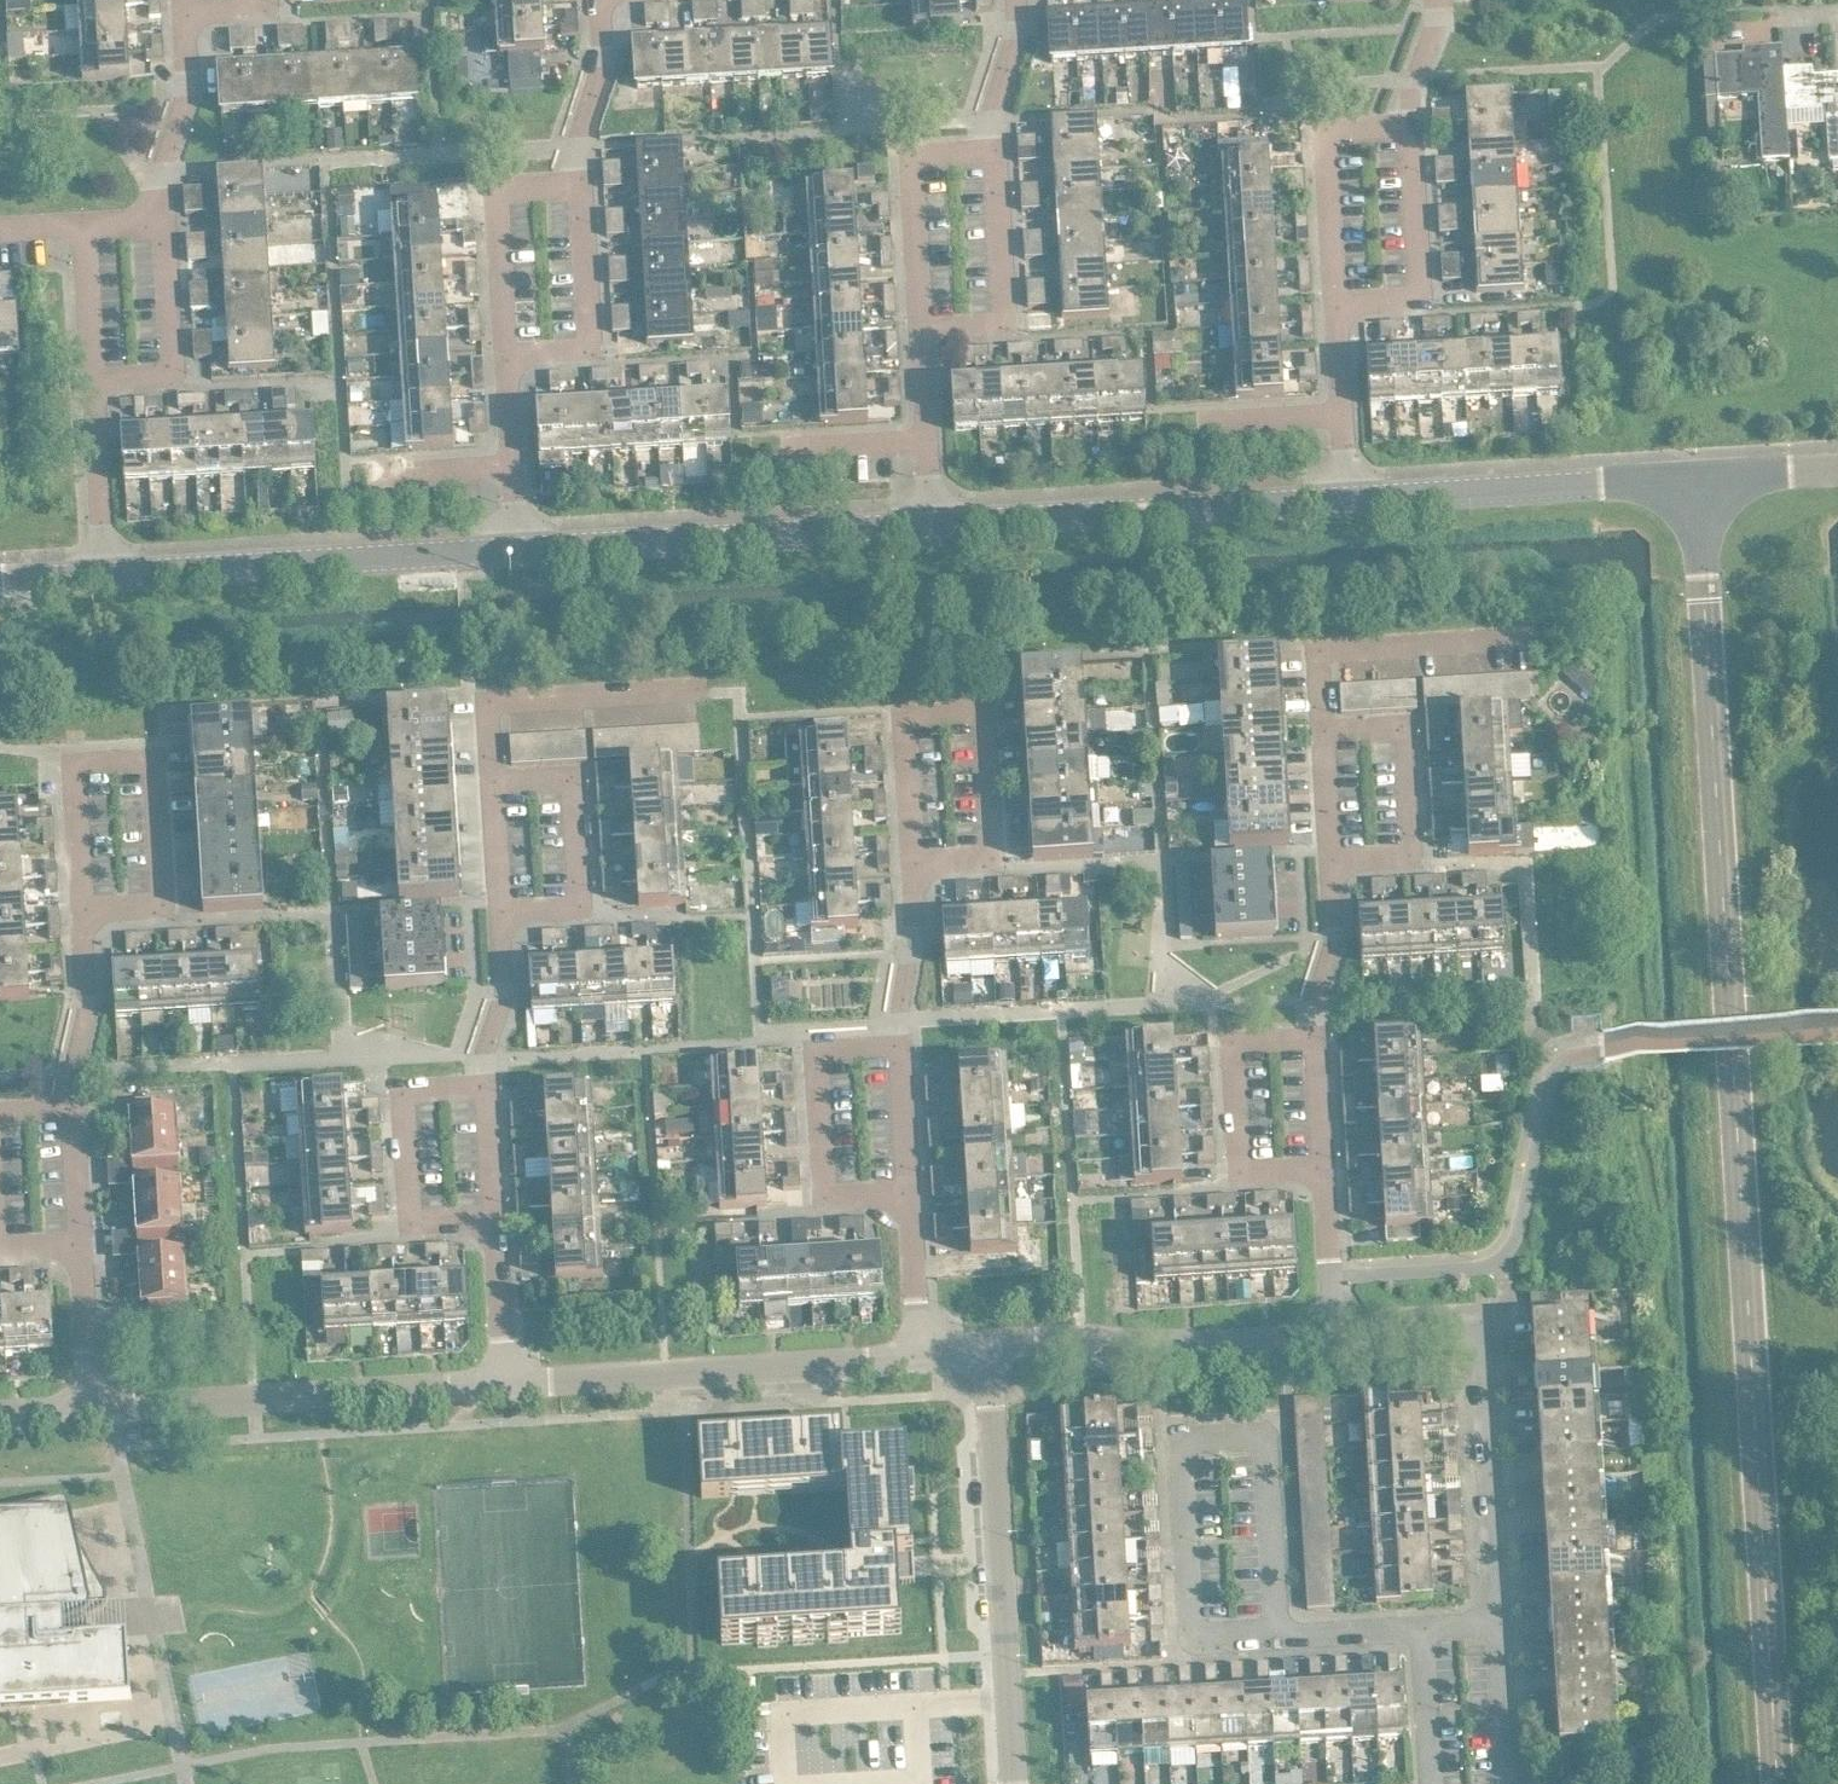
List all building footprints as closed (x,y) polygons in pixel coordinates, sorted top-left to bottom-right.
[(12,10),(36,9),(36,0),(11,0),(12,10)] [(164,0),(153,1),(154,16),(165,15),(164,0)] [(710,20),(709,0),(696,1),(697,21),(710,20)] [(709,0),(710,20),(722,19),(721,0),(709,0)] [(757,0),(745,0),(746,18),(758,17),(757,0)] [(758,17),(771,16),(770,0),(757,0),(758,17)] [(806,0),(793,0),(794,15),(806,14),(806,0)] [(806,14),(819,13),(818,0),(806,0),(806,14)] [(916,2),(917,25),(916,25),(916,27),(963,24),(962,0),(948,0),(916,2)] [(980,8),(998,7),(997,0),(979,0),(980,8)] [(1222,2),(1225,49),(1249,47),(1249,49),(1251,49),(1248,0),(1246,0),(1222,2)] [(499,4),(501,27),(547,24),(546,1),(499,4)] [(83,5),(84,29),(131,26),(129,2),(83,5)] [(673,2),(661,3),(662,23),(674,22),(673,2)] [(1222,2),(1198,3),(1201,50),(1225,49),(1222,2)] [(662,23),(661,3),(648,4),(649,23),(662,23)] [(1198,3),(1174,5),(1177,52),(1201,50),(1198,3)] [(1174,5),(1150,6),(1153,53),(1177,52),(1174,5)] [(1150,6),(1126,8),(1129,55),(1153,53),(1150,6)] [(569,9),(570,23),(570,24),(582,23),(581,8),(569,9)] [(1126,8),(1102,9),(1105,56),(1129,55),(1126,8)] [(1102,9),(1078,11),(1080,57),(1105,56),(1102,9)] [(1080,57),(1078,11),(1054,12),(1054,10),(1052,10),(1055,61),(1057,61),(1057,59),(1080,57)] [(380,40),(392,39),(391,19),(378,20),(380,40)] [(391,19),(392,39),(393,54),(405,53),(403,19),(391,19)] [(330,23),(332,58),(344,57),(344,42),(342,22),(330,23)] [(355,22),(342,22),(344,42),(356,41),(355,22)] [(570,24),(570,23),(564,24),(565,34),(583,33),(582,23),(570,24)] [(514,82),(546,80),(544,50),(549,49),(547,24),(501,27),(488,28),(490,53),(502,52),(512,52),(514,82)] [(295,45),(294,25),(282,26),(283,46),(295,45)] [(307,25),(294,25),(295,45),(308,44),(307,25)] [(84,29),(86,53),(132,50),(131,26),(84,29)] [(831,28),(807,29),(810,74),(834,73),(834,74),(835,74),(833,26),(831,26),(831,28)] [(247,48),(246,28),(233,29),(235,49),(247,48)] [(258,28),(246,28),(247,48),(260,47),(258,28)] [(807,29),(783,30),(786,75),(810,74),(807,29)] [(783,30),(759,32),(762,77),(786,75),(783,30)] [(759,32),(735,33),(738,78),(762,77),(759,32)] [(735,33),(711,35),(713,80),(738,78),(735,33)] [(155,34),(156,48),(156,49),(167,48),(166,34),(155,34)] [(711,35),(687,36),(689,81),(713,80),(711,35)] [(687,36),(663,37),(665,83),(689,81),(687,36)] [(665,83),(663,37),(639,39),(639,37),(637,37),(640,86),(642,86),(642,84),(665,83)] [(1794,157),(1791,110),(1790,111),(1788,68),(1787,44),(1747,47),(1747,53),(1707,56),(1709,98),(1711,98),(1722,97),(1762,95),(1766,159),(1794,157)] [(29,48),(12,49),(13,57),(30,56),(29,48)] [(156,49),(156,48),(150,49),(150,59),(168,58),(167,48),(156,49)] [(132,50),(86,53),(87,76),(86,76),(87,78),(133,75),(132,50)] [(405,53),(393,54),(396,99),(419,98),(419,100),(421,100),(418,53),(405,53)] [(393,54),(369,56),(371,101),(396,99),(393,54)] [(369,56),(344,57),(347,102),(371,101),(369,56)] [(332,58),(320,59),(323,104),(347,102),(344,57),(332,58)] [(320,59),(296,60),(299,105),(323,104),(320,59)] [(296,60),(272,61),(275,107),(299,105),(296,60)] [(272,61),(248,63),(251,108),(275,107),(272,61)] [(471,62),(451,63),(452,88),(472,86),(471,62)] [(251,108),(248,63),(223,65),(226,112),(227,111),(227,110),(251,108)] [(1817,75),(1816,66),(1788,68),(1790,111),(1791,110),(1830,108),(1833,160),(1837,159),(1837,74),(1817,75)] [(546,80),(514,82),(515,90),(546,88),(546,80)] [(1131,86),(1120,86),(1122,104),(1132,104),(1131,86)] [(1566,88),(1552,89),(1553,106),(1567,105),(1566,88)] [(1470,96),(1472,120),(1517,117),(1515,94),(1517,93),(1517,92),(1468,95),(1468,96),(1470,96)] [(1711,98),(1709,98),(1712,144),(1725,143),(1722,97),(1711,98)] [(1436,110),(1437,122),(1457,121),(1456,109),(1436,110)] [(1055,121),(1057,145),(1102,143),(1100,119),(1102,119),(1102,117),(1054,120),(1054,121),(1055,121)] [(1472,120),(1473,144),(1518,141),(1517,117),(1472,120)] [(1241,120),(1221,122),(1222,135),(1242,134),(1241,120)] [(1457,121),(1437,122),(1438,135),(1457,134),(1457,121)] [(346,128),(331,128),(332,148),(347,148),(346,128)] [(1021,135),(1022,147),(1042,146),(1041,134),(1021,135)] [(252,137),(239,138),(240,154),(253,153),(252,137)] [(1216,184),(1227,183),(1273,180),(1272,155),(1265,155),(1264,139),(1222,141),(1223,158),(1214,159),(1216,184)] [(1473,144),(1475,168),(1520,165),(1518,141),(1473,144)] [(641,147),(642,171),(687,168),(686,145),(688,144),(688,143),(639,145),(639,147),(641,147)] [(1057,145),(1058,169),(1103,167),(1102,143),(1057,145)] [(1042,146),(1022,147),(1023,160),(1042,158),(1042,146)] [(1439,158),(1440,170),(1460,169),(1459,157),(1439,158)] [(607,161),(607,173),(627,172),(626,160),(607,161)] [(1475,168),(1476,192),(1521,190),(1520,165),(1475,168)] [(861,167),(862,180),(879,179),(878,166),(861,167)] [(1058,169),(1060,193),(1105,191),(1103,167),(1058,169)] [(223,196),(268,194),(267,170),(269,170),(268,168),(220,171),(220,173),(222,173),(223,196)] [(642,171),(644,195),(689,192),(687,168),(642,171)] [(1291,179),(1297,179),(1309,178),(1308,168),(1290,169),(1291,179)] [(1460,169),(1440,170),(1441,183),(1460,182),(1460,169)] [(627,172),(607,173),(608,186),(628,185),(627,172)] [(1297,179),(1298,193),(1310,192),(1309,178),(1297,179)] [(1227,183),(1229,207),(1275,204),(1273,180),(1227,183)] [(811,185),(812,208),(861,205),(860,181),(810,184),(810,185),(811,185)] [(1024,183),(1025,195),(1045,194),(1044,182),(1024,183)] [(396,211),(398,234),(444,231),(442,206),(441,206),(440,184),(394,187),(396,209),(396,211)] [(187,186),(188,199),(208,197),(207,185),(187,186)] [(358,186),(341,187),(342,205),(358,204),(359,204),(358,186)] [(1476,192),(1478,216),(1523,214),(1521,190),(1476,192)] [(1060,193),(1061,217),(1106,215),(1105,191),(1060,193)] [(1166,191),(1150,192),(1151,207),(1167,206),(1166,191)] [(644,195),(645,219),(690,216),(689,192),(644,195)] [(1571,192),(1559,193),(1559,205),(1572,205),(1571,192)] [(1736,192),(1720,193),(1722,207),(1737,206),(1736,192)] [(876,205),(882,204),(894,203),(893,193),(876,194),(876,205)] [(225,221),(270,218),(268,194),(223,196),(225,221)] [(1045,194),(1025,195),(1026,208),(1045,207),(1045,194)] [(208,197),(188,199),(189,211),(209,210),(208,197)] [(882,204),(883,219),(895,218),(894,203),(882,204)] [(358,204),(342,205),(343,217),(359,216),(358,204)] [(1229,207),(1230,230),(1276,227),(1275,204),(1229,207)] [(812,208),(814,232),(863,229),(861,205),(812,208)] [(1442,206),(1443,219),(1463,217),(1462,205),(1442,206)] [(704,207),(692,208),(693,216),(704,215),(704,207)] [(610,209),(610,221),(630,220),(629,208),(610,209)] [(1299,211),(1300,226),(1312,225),(1311,210),(1299,211)] [(1478,216),(1479,241),(1524,238),(1523,214),(1478,216)] [(1061,217),(1063,242),(1108,239),(1106,215),(1061,217)] [(359,216),(343,217),(345,237),(360,236),(359,216)] [(645,219),(647,243),(692,241),(690,216),(645,219)] [(1463,217),(1443,219),(1444,231),(1463,230),(1463,217)] [(226,245),(271,242),(270,218),(225,221),(226,245)] [(461,230),(467,230),(467,229),(479,229),(478,219),(461,220),(461,230)] [(630,220),(610,221),(611,234),(631,233),(630,220)] [(1312,225),(1300,226),(1301,240),(1313,239),(1312,225)] [(1230,230),(1232,254),(1278,251),(1276,227),(1230,230)] [(467,229),(467,230),(468,244),(480,243),(479,229),(467,229)] [(814,232),(815,256),(864,253),(863,229),(814,232)] [(1027,231),(1028,243),(1048,242),(1047,230),(1027,231)] [(398,234),(399,257),(445,255),(444,231),(398,234)] [(190,235),(191,247),(211,246),(210,233),(190,235)] [(884,237),(885,252),(897,251),(896,236),(884,237)] [(1479,241),(1481,265),(1526,262),(1524,238),(1479,241)] [(1063,242),(1064,266),(1109,263),(1108,239),(1063,242)] [(647,243),(648,267),(693,265),(692,241),(647,243)] [(228,269),(273,266),(271,242),(226,245),(228,269)] [(1048,242),(1028,243),(1029,256),(1048,255),(1048,242)] [(211,246),(191,247),(192,259),(212,258),(211,246)] [(897,251),(885,252),(886,266),(898,265),(897,251)] [(1232,254),(1233,278),(1279,275),(1278,251),(1232,254)] [(815,256),(817,279),(866,276),(864,253),(815,256)] [(1445,255),(1446,267),(1466,266),(1465,253),(1445,255)] [(399,257),(401,281),(447,278),(445,255),(399,257)] [(612,257),(613,270),(633,268),(632,256),(612,257)] [(777,257),(759,258),(760,283),(778,282),(777,257)] [(1302,259),(1303,273),(1315,272),(1314,258),(1302,259)] [(469,262),(470,277),(482,276),(481,262),(469,262)] [(1526,262),(1481,265),(1482,288),(1481,288),(1481,290),(1529,287),(1529,285),(1527,286),(1526,262)] [(1570,262),(1551,263),(1552,282),(1571,281),(1570,262)] [(1064,266),(1066,290),(1111,287),(1109,263),(1064,266)] [(648,267),(649,292),(695,289),(693,265),(648,267)] [(229,293),(274,290),(273,266),(228,269),(229,293)] [(1466,266),(1446,267),(1447,279),(1467,278),(1466,266)] [(1183,267),(1175,267),(1176,280),(1190,279),(1189,271),(1183,267)] [(633,268),(613,270),(614,282),(634,281),(633,268)] [(363,269),(344,270),(345,284),(364,283),(363,269)] [(3,287),(20,286),(19,271),(2,272),(3,287)] [(1315,272),(1303,273),(1304,288),(1316,287),(1315,272)] [(1233,278),(1235,301),(1281,298),(1279,275),(1233,278)] [(482,276),(470,277),(471,291),(483,290),(482,276)] [(817,279),(818,303),(867,300),(866,276),(817,279)] [(401,281),(402,305),(448,302),(447,278),(401,281)] [(1030,280),(1031,292),(1051,291),(1050,278),(1030,280)] [(194,283),(194,295),(214,294),(213,281),(194,283)] [(887,284),(888,299),(900,298),(899,284),(887,284)] [(362,285),(345,287),(346,301),(357,300),(363,292),(362,285)] [(1111,287),(1066,290),(1067,314),(1065,314),(1066,316),(1114,313),(1114,311),(1112,311),(1111,287)] [(736,288),(710,288),(711,296),(736,296),(736,288)] [(649,292),(651,316),(696,313),(695,289),(649,292)] [(229,293),(231,317),(276,314),(274,290),(229,293)] [(1051,291),(1031,292),(1031,305),(1051,303),(1051,291)] [(214,294),(194,295),(195,308),(215,306),(214,294)] [(900,298),(888,299),(889,313),(901,313),(900,298)] [(1235,301),(1236,325),(1282,322),(1281,298),(1235,301)] [(818,303),(820,327),(869,324),(867,300),(818,303)] [(402,305),(404,329),(450,326),(448,302),(402,305)] [(615,306),(616,318),(636,317),(635,304),(615,306)] [(0,309),(0,351),(22,350),(22,352),(24,352),(21,306),(20,306),(20,308),(0,309)] [(1305,306),(1306,320),(1318,320),(1317,306),(1305,306)] [(472,310),(473,324),(485,324),(484,309),(472,310)] [(792,309),(760,311),(762,330),(793,328),(792,309)] [(1536,323),(1536,329),(1546,328),(1545,310),(1535,311),(1536,323)] [(1522,324),(1536,323),(1535,311),(1521,312),(1522,324)] [(334,312),(317,312),(318,336),(336,335),(334,312)] [(696,313),(651,316),(652,340),(651,340),(651,342),(699,338),(699,337),(697,337),(696,313)] [(1503,313),(1488,314),(1489,326),(1503,325),(1503,313)] [(232,329),(233,341),(277,338),(276,314),(231,317),(232,329)] [(1489,326),(1488,314),(1474,315),(1474,327),(1489,326)] [(1455,316),(1441,317),(1442,329),(1456,328),(1455,316)] [(636,317),(616,318),(617,330),(637,329),(636,317)] [(1442,329),(1441,317),(1426,318),(1427,330),(1429,330),(1442,329)] [(1408,319),(1393,320),(1394,332),(1409,331),(1408,319)] [(1318,320),(1306,320),(1307,335),(1319,334),(1318,320)] [(1394,332),(1393,320),(1383,320),(1384,338),(1395,337),(1394,332)] [(1236,325),(1238,349),(1284,346),(1282,322),(1236,325)] [(485,324),(473,324),(474,339),(486,338),(485,324)] [(820,327),(821,350),(870,347),(869,324),(820,327)] [(404,329),(405,352),(451,349),(450,326),(404,329)] [(232,329),(216,330),(217,342),(233,341),(232,329)] [(197,331),(197,343),(217,342),(216,330),(197,331)] [(1178,330),(1156,332),(1158,353),(1187,351),(1186,330),(1178,330)] [(890,331),(891,346),(902,345),(902,331),(890,331)] [(1121,348),(1120,348),(1121,354),(1131,354),(1130,336),(1120,337),(1121,348)] [(1106,349),(1120,348),(1121,348),(1120,337),(1106,337),(1106,349)] [(277,338),(233,341),(234,365),(232,365),(232,367),(281,364),(281,362),(279,362),(277,338)] [(1074,351),(1073,339),(1058,340),(1059,352),(1074,351)] [(1087,339),(1073,339),(1074,351),(1088,350),(1087,339)] [(1040,341),(1026,342),(1026,354),(1041,353),(1040,341)] [(217,342),(197,343),(198,356),(218,355),(217,342)] [(1026,354),(1026,342),(1011,343),(1012,355),(1026,354)] [(993,344),(978,345),(979,357),(994,356),(993,344)] [(902,345),(891,346),(892,360),(903,360),(902,345)] [(979,357),(978,345),(968,346),(969,363),(980,363),(979,357)] [(1562,345),(1538,347),(1540,393),(1563,391),(1564,392),(1565,392),(1562,345)] [(1238,349),(1239,372),(1285,369),(1284,346),(1238,349)] [(821,350),(822,374),(871,371),(870,347),(821,350)] [(1538,347),(1514,348),(1517,394),(1540,393),(1538,347)] [(1514,348),(1490,350),(1493,396),(1517,394),(1514,348)] [(405,352),(407,376),(453,373),(451,349),(405,352)] [(1490,350),(1467,351),(1469,397),(1493,396),(1490,350)] [(1467,351),(1443,353),(1446,399),(1469,397),(1467,351)] [(1308,354),(1309,368),(1321,367),(1320,353),(1308,354)] [(1443,353),(1419,354),(1422,400),(1446,399),(1443,353)] [(1419,354),(1396,356),(1399,401),(1422,400),(1419,354)] [(367,356),(352,357),(353,372),(368,371),(367,356)] [(475,357),(476,371),(488,371),(487,356),(475,357)] [(1399,401),(1396,356),(1371,357),(1374,404),(1376,404),(1376,403),(1399,401)] [(706,374),(706,380),(716,379),(715,361),(705,362),(706,374)] [(758,361),(744,362),(744,377),(758,376),(758,361)] [(692,375),(706,374),(705,362),(691,363),(692,375)] [(672,364),(658,365),(659,377),(673,376),(672,364)] [(659,377),(658,365),(643,366),(644,378),(659,377)] [(626,367),(611,368),(611,379),(626,379),(626,367)] [(1309,368),(1303,368),(1304,379),(1321,378),(1321,367),(1309,368)] [(611,379),(611,368),(597,369),(597,380),(611,379)] [(1285,369),(1239,372),(1241,395),(1239,395),(1239,397),(1287,394),(1285,369)] [(578,370),(564,371),(564,382),(565,382),(579,381),(578,370)] [(1147,370),(1122,372),(1125,418),(1148,416),(1148,417),(1150,417),(1147,370)] [(488,371),(476,371),(477,386),(489,385),(488,371)] [(564,382),(564,371),(554,371),(555,389),(565,388),(565,382),(564,382)] [(822,374),(824,398),(873,395),(871,371),(822,374)] [(1122,372),(1099,373),(1101,419),(1125,418),(1122,372)] [(407,376),(408,400),(454,397),(453,373),(407,376)] [(1099,373),(1075,375),(1078,421),(1101,419),(1099,373)] [(1075,375),(1051,376),(1054,422),(1078,421),(1075,375)] [(1051,376),(1028,378),(1031,424),(1054,422),(1051,376)] [(893,379),(894,393),(894,394),(905,393),(905,378),(893,379)] [(1028,378),(1004,379),(1007,425),(1031,424),(1028,378)] [(1004,379),(980,380),(983,426),(1007,425),(1004,379)] [(983,426),(980,380),(955,382),(958,429),(960,429),(960,428),(983,426)] [(366,385),(355,385),(355,401),(366,400),(366,385)] [(291,399),(292,405),(302,405),(301,387),(291,388),(291,399)] [(277,400),(291,399),(291,388),(276,388),(277,400)] [(244,402),(243,390),(229,391),(230,403),(244,402)] [(258,390),(243,390),(244,402),(259,401),(258,390)] [(210,392),(196,393),(197,405),(211,404),(210,392)] [(197,405),(196,393),(181,394),(182,406),(197,405)] [(894,394),(894,393),(888,394),(888,404),(906,403),(905,393),(894,394)] [(163,395),(149,396),(149,408),(150,408),(164,407),(163,395)] [(873,395),(824,398),(825,421),(824,421),(825,423),(874,420),(873,395)] [(149,408),(149,396),(139,397),(140,414),(150,414),(150,408),(149,408)] [(732,396),(707,397),(710,443),(733,442),(733,443),(735,443),(732,396)] [(408,400),(410,423),(456,421),(454,397),(408,400)] [(707,397),(684,399),(687,445),(710,443),(707,397)] [(291,399),(277,400),(277,408),(292,407),(292,405),(291,399)] [(684,399),(660,400),(663,446),(687,445),(684,399)] [(660,400),(637,402),(639,448),(663,446),(660,400)] [(637,402),(613,403),(616,449),(639,448),(637,402)] [(613,403),(589,404),(592,451),(616,449),(613,403)] [(766,403),(746,404),(747,423),(767,422),(766,403)] [(478,405),(479,419),(491,418),(490,404),(478,405)] [(589,404),(566,406),(568,452),(592,451),(589,404)] [(569,464),(568,452),(566,406),(541,407),(544,466),(569,464)] [(479,419),(473,419),(474,429),(492,428),(491,418),(479,419)] [(317,421),(293,423),(296,469),(318,468),(320,468),(317,421)] [(456,421),(410,423),(411,446),(411,448),(457,445),(456,421)] [(293,423),(269,424),(272,470),(296,469),(293,423)] [(269,424),(245,426),(248,472),(272,470),(269,424)] [(245,426),(222,427),(224,473),(248,472),(245,426)] [(222,427),(198,429),(201,475),(224,473),(222,427)] [(198,429),(174,430),(177,476),(201,475),(198,429)] [(174,430),(151,431),(153,477),(177,476),(174,430)] [(153,477),(151,431),(126,433),(128,480),(130,480),(130,479),(153,477)] [(1010,456),(1000,457),(1000,466),(1010,465),(1010,456)] [(665,476),(650,477),(650,487),(666,486),(665,476)] [(273,486),(262,486),(263,510),(273,510),(273,486)] [(191,504),(180,504),(181,515),(191,515),(191,504)] [(1228,652),(1229,677),(1282,674),(1281,651),(1282,651),(1282,649),(1228,652)] [(1026,667),(1027,690),(1081,686),(1080,661),(1025,665),(1025,667),(1026,667)] [(1572,669),(1566,669),(1599,698),(1597,667),(1572,669)] [(1541,671),(1533,672),(1534,695),(1543,694),(1541,671)] [(1517,673),(1519,701),(1525,701),(1535,700),(1534,695),(1533,672),(1517,673)] [(1504,702),(1508,702),(1519,701),(1517,673),(1502,674),(1504,702)] [(1229,677),(1231,701),(1284,698),(1282,674),(1229,677)] [(1489,703),(1504,702),(1502,674),(1487,675),(1489,703)] [(1474,704),(1489,703),(1487,675),(1472,676),(1474,704)] [(1459,705),(1474,704),(1472,676),(1457,677),(1459,705)] [(1444,706),(1459,705),(1457,677),(1442,678),(1444,706)] [(1428,707),(1444,706),(1442,678),(1427,678),(1428,707)] [(1419,679),(1404,680),(1406,708),(1421,707),(1419,679)] [(1404,680),(1389,681),(1391,709),(1406,708),(1404,680)] [(1389,681),(1374,682),(1376,710),(1391,709),(1389,681)] [(1374,682),(1359,683),(1361,711),(1376,710),(1374,682)] [(1361,711),(1359,683),(1343,684),(1345,712),(1361,711)] [(1027,690),(1029,714),(1083,710),(1081,686),(1027,690)] [(1167,694),(1161,694),(1162,706),(1174,705),(1173,699),(1167,694)] [(1231,701),(1232,725),(1285,722),(1284,698),(1231,701)] [(398,703),(399,728),(453,725),(451,702),(452,701),(452,700),(398,703)] [(1466,734),(1512,731),(1527,730),(1525,701),(1519,701),(1508,702),(1508,706),(1463,709),(1464,711),(1466,734)] [(1182,706),(1162,707),(1163,723),(1183,722),(1182,706)] [(357,710),(330,712),(332,732),(358,730),(357,710)] [(1029,714),(1030,738),(1084,734),(1083,710),(1029,714)] [(197,717),(199,741),(252,737),(250,712),(196,716),(196,717),(197,717)] [(318,716),(305,717),(307,734),(319,733),(318,716)] [(816,721),(817,736),(848,734),(847,719),(816,721)] [(1232,725),(1233,749),(1287,746),(1285,722),(1232,725)] [(703,723),(688,724),(689,752),(705,751),(703,723)] [(688,724),(673,725),(674,753),(689,752),(688,724)] [(399,728),(401,752),(454,749),(453,725),(399,728)] [(673,725),(658,726),(659,754),(674,753),(673,725)] [(1430,726),(1431,736),(1442,736),(1448,735),(1447,725),(1430,726)] [(643,726),(628,727),(629,756),(644,755),(643,726)] [(658,726),(643,726),(644,755),(659,754),(658,726)] [(628,727),(613,728),(614,756),(629,756),(628,727)] [(614,756),(613,728),(597,729),(599,757),(614,756)] [(590,730),(574,731),(576,759),(592,758),(590,730)] [(574,731),(559,732),(561,760),(576,759),(574,731)] [(1466,734),(1467,758),(1514,755),(1512,731),(1466,734)] [(559,732),(544,733),(546,761),(561,760),(559,732)] [(1595,732),(1578,733),(1579,748),(1596,747),(1595,732)] [(544,733),(529,734),(531,762),(546,761),(544,733)] [(531,762),(529,734),(514,735),(515,763),(531,762)] [(850,734),(848,734),(817,736),(804,737),(790,737),(791,762),(806,761),(852,759),(850,734)] [(1030,738),(1032,761),(1086,758),(1084,734),(1030,738)] [(1442,736),(1431,736),(1431,751),(1443,750),(1442,736)] [(199,741),(200,764),(253,761),(252,737),(199,741)] [(870,758),(875,757),(887,756),(887,746),(869,748),(870,758)] [(1233,749),(1235,773),(1288,770),(1287,746),(1233,749)] [(401,752),(402,776),(455,773),(454,749),(401,752)] [(1467,758),(1469,781),(1515,778),(1514,755),(1467,758)] [(1032,761),(1033,785),(1087,782),(1103,781),(1101,757),(1086,758),(1032,761)] [(635,776),(636,785),(682,783),(681,760),(681,758),(634,760),(634,762),(635,776)] [(807,785),(853,782),(852,759),(806,761),(791,762),(792,786),(807,785)] [(200,764),(201,788),(255,785),(253,761),(200,764)] [(1433,769),(1434,784),(1445,783),(1444,768),(1433,769)] [(1235,773),(1236,797),(1290,794),(1288,770),(1235,773)] [(402,776),(404,800),(457,796),(455,773),(402,776)] [(1181,775),(1168,776),(1169,792),(1182,791),(1181,775)] [(600,777),(600,787),(612,787),(618,787),(618,776),(600,777)] [(635,776),(618,776),(618,787),(636,785),(635,776)] [(1469,781),(1470,805),(1517,802),(1515,778),(1469,781)] [(321,782),(306,783),(307,798),(321,797),(321,782)] [(807,785),(809,809),(855,806),(853,782),(807,785)] [(1033,785),(1035,809),(1089,806),(1087,782),(1033,785)] [(1155,782),(1142,783),(1142,796),(1155,796),(1155,782)] [(636,785),(637,809),(683,807),(682,783),(636,785)] [(1445,783),(1434,784),(1434,798),(1446,797),(1445,783)] [(201,788),(203,812),(256,809),(255,785),(201,788)] [(352,786),(337,787),(338,802),(353,801),(352,786)] [(612,787),(600,787),(601,802),(613,801),(612,787)] [(877,790),(878,804),(890,804),(889,789),(877,790)] [(1236,797),(1238,821),(1291,817),(1290,794),(1236,797)] [(404,800),(405,824),(458,820),(457,796),(404,800)] [(1470,805),(1472,829),(1518,826),(1517,802),(1470,805)] [(24,829),(22,804),(0,805),(0,830),(24,829)] [(890,804),(878,804),(879,819),(891,818),(890,804)] [(809,809),(810,832),(856,829),(855,806),(809,809)] [(1035,809),(1036,833),(1090,830),(1089,806),(1035,809)] [(637,809),(638,833),(684,831),(683,807),(637,809)] [(256,809),(203,812),(209,907),(208,907),(208,909),(262,906),(256,809)] [(1436,816),(1437,831),(1448,830),(1447,816),(1436,816)] [(41,828),(47,828),(47,827),(59,827),(58,817),(41,818),(41,828)] [(1291,817),(1238,821),(1239,846),(1294,842),(1294,841),(1293,841),(1291,817)] [(405,824),(407,847),(460,844),(458,820),(405,824)] [(602,820),(603,835),(615,834),(614,820),(602,820)] [(782,822),(758,823),(759,834),(782,833),(782,822)] [(1518,826),(1472,829),(1473,854),(1520,851),(1520,849),(1518,826)] [(47,827),(47,828),(48,842),(60,841),(59,827),(47,827)] [(25,852),(24,829),(0,830),(0,854),(25,852)] [(810,832),(812,856),(858,853),(856,829),(810,832)] [(1448,830),(1437,831),(1437,841),(1455,840),(1454,829),(1448,830)] [(1090,830),(1036,833),(1038,856),(1037,856),(1037,858),(1092,855),(1090,830)] [(638,833),(639,856),(686,854),(684,831),(638,833)] [(353,833),(338,834),(339,852),(354,851),(353,833)] [(615,834),(603,835),(603,849),(615,849),(615,834)] [(880,837),(881,852),(893,851),(892,837),(880,837)] [(407,847),(408,871),(461,868),(460,844),(407,847)] [(354,851),(339,852),(340,864),(361,863),(360,851),(354,851)] [(893,851),(881,852),(882,866),(894,865),(893,851)] [(27,876),(25,852),(0,854),(0,878),(27,876)] [(812,856),(813,880),(859,877),(858,853),(812,856)] [(639,856),(640,880),(687,878),(686,854),(639,856)] [(1221,861),(1222,886),(1276,883),(1274,860),(1275,860),(1275,858),(1221,861)] [(49,860),(50,875),(62,874),(61,859),(49,860)] [(1192,864),(1181,864),(1181,874),(1193,873),(1192,864)] [(351,866),(340,867),(341,876),(352,875),(351,866)] [(604,867),(605,882),(617,881),(616,867),(604,867)] [(461,868),(408,871),(410,896),(464,893),(464,891),(463,891),(461,868)] [(1481,884),(1481,889),(1491,889),(1490,871),(1480,872),(1481,884)] [(1466,885),(1481,884),(1480,872),(1466,873),(1466,885)] [(62,874),(50,875),(51,889),(62,888),(62,874)] [(1050,887),(1065,886),(1064,874),(1050,875),(1050,887)] [(1065,886),(1065,892),(1076,891),(1074,874),(1064,874),(1065,886)] [(1447,874),(1433,875),(1433,887),(1448,886),(1447,874)] [(1433,887),(1433,875),(1418,876),(1419,887),(1433,887)] [(28,900),(27,876),(0,878),(0,901),(28,900)] [(1031,876),(1017,877),(1017,889),(1032,888),(1031,876)] [(813,880),(815,903),(861,900),(859,877),(813,880)] [(1017,889),(1017,877),(1002,878),(1003,890),(1017,889)] [(1400,877),(1386,878),(1386,889),(1387,889),(1401,888),(1400,877)] [(687,878),(640,880),(642,905),(689,903),(688,901),(687,878)] [(1386,889),(1386,878),(1376,878),(1377,896),(1387,895),(1387,889),(1386,889)] [(984,879),(969,880),(970,892),(985,891),(984,879)] [(970,892),(969,880),(959,881),(960,898),(971,898),(970,892)] [(361,881),(346,882),(347,897),(361,896),(361,881)] [(617,881),(605,882),(606,892),(623,891),(623,881),(617,881)] [(1222,886),(1224,910),(1277,907),(1276,883),(1222,886)] [(883,885),(884,899),(896,898),(895,884),(883,885)] [(1466,885),(1460,885),(1462,908),(1482,907),(1481,889),(1481,884),(1466,885)] [(1194,888),(1182,889),(1183,898),(1194,898),(1194,888)] [(884,899),(878,899),(879,909),(897,908),(896,898),(884,899)] [(29,923),(28,900),(0,901),(0,925),(29,923)] [(861,900),(815,903),(816,926),(815,926),(815,928),(848,926),(857,926),(862,925),(861,900)] [(1507,906),(1482,907),(1485,954),(1508,952),(1508,953),(1510,952),(1507,906)] [(52,907),(53,922),(65,921),(64,907),(52,907)] [(1277,907),(1224,910),(1225,936),(1280,932),(1280,930),(1279,930),(1277,907)] [(1462,908),(1459,909),(1461,955),(1485,954),(1482,907),(1462,908)] [(1091,908),(1066,910),(1069,956),(1092,954),(1092,955),(1094,955),(1091,908)] [(391,912),(393,937),(446,934),(445,911),(446,911),(445,909),(391,912)] [(1459,909),(1435,910),(1438,956),(1461,955),(1459,909)] [(1066,910),(1042,911),(1045,957),(1069,956),(1066,910)] [(1435,910),(1411,911),(1414,958),(1438,956),(1435,910)] [(1042,911),(1019,913),(1022,959),(1045,957),(1042,911)] [(1411,911),(1388,913),(1390,959),(1414,958),(1411,911)] [(1195,912),(1184,913),(1184,922),(1196,922),(1195,912)] [(1019,913),(995,914),(998,960),(1022,959),(1019,913)] [(1390,959),(1388,913),(1363,914),(1365,961),(1367,961),(1390,959)] [(995,914),(972,915),(974,962),(998,960),(995,914)] [(350,916),(352,940),(363,939),(361,915),(350,916)] [(974,962),(972,915),(946,917),(949,964),(951,964),(951,963),(974,962)] [(65,921),(53,922),(54,936),(65,936),(65,921)] [(637,935),(651,934),(652,934),(651,922),(636,923),(637,935)] [(652,934),(651,934),(652,940),(662,939),(661,922),(651,922),(652,934)] [(31,947),(29,923),(0,925),(0,949),(31,947)] [(235,937),(235,943),(245,943),(244,925),(234,926),(235,937)] [(604,937),(603,925),(589,926),(590,938),(604,937)] [(618,925),(603,925),(604,937),(619,936),(618,925)] [(221,938),(235,937),(234,926),(220,927),(221,938)] [(857,926),(848,926),(849,940),(858,940),(857,926)] [(571,927),(556,928),(557,940),(571,939),(571,927)] [(201,928),(187,929),(188,940),(202,939),(201,928)] [(557,940),(556,928),(546,929),(547,947),(558,946),(557,940)] [(188,940),(187,929),(172,929),(173,941),(188,940)] [(140,943),(140,931),(130,932),(131,950),(141,949),(141,943),(140,943)] [(154,931),(140,931),(140,943),(141,943),(155,942),(154,931)] [(393,937),(394,961),(447,958),(446,934),(393,937)] [(352,940),(353,964),(364,963),(363,939),(352,940)] [(810,939),(795,940),(796,953),(810,952),(810,939)] [(782,941),(766,942),(766,955),(783,954),(782,941)] [(849,941),(816,943),(817,952),(849,950),(849,941)] [(32,971),(31,947),(0,949),(0,973),(32,971)] [(55,955),(56,969),(67,968),(67,954),(55,955)] [(678,956),(653,958),(656,1004),(679,1003),(681,1003),(678,956)] [(447,958),(394,961),(396,986),(450,983),(450,981),(449,981),(447,958)] [(653,958),(629,959),(632,1006),(656,1004),(653,958)] [(261,959),(236,961),(239,1007),(263,1006),(264,1006),(261,959)] [(629,959),(606,961),(609,1007),(632,1006),(629,959)] [(236,961),(213,962),(216,1009),(239,1007),(236,961)] [(606,961),(582,962),(585,1008),(609,1007),(606,961)] [(213,962),(189,964),(192,1010),(216,1009),(213,962)] [(582,962),(558,964),(561,1010),(585,1008),(582,962)] [(364,963),(353,964),(355,987),(366,986),(364,963)] [(189,964),(165,965),(168,1012),(192,1010),(189,964)] [(561,1010),(558,964),(533,965),(536,1012),(538,1012),(538,1011),(561,1010)] [(165,965),(142,967),(145,1013),(168,1012),(165,965)] [(145,1013),(142,967),(117,968),(120,1015),(122,1015),(145,1013)] [(56,969),(50,969),(51,980),(68,978),(67,968),(56,969)] [(0,973),(0,998),(34,996),(32,971),(0,973)] [(975,983),(958,984),(959,1004),(976,1003),(975,983)] [(1018,984),(1000,985),(1001,1001),(1019,1000),(1018,984)] [(1072,991),(1062,991),(1062,999),(1072,999),(1072,991)] [(1378,1035),(1380,1060),(1426,1057),(1425,1034),(1425,1032),(1378,1035)] [(1130,1038),(1132,1062),(1178,1059),(1177,1034),(1130,1036),(1130,1038)] [(240,1035),(221,1036),(222,1048),(222,1052),(241,1051),(240,1035)] [(1196,1058),(1202,1058),(1202,1057),(1213,1057),(1213,1047),(1195,1048),(1196,1058)] [(1088,1051),(1073,1052),(1074,1065),(1089,1064),(1088,1051)] [(1344,1052),(1345,1062),(1356,1061),(1362,1061),(1362,1051),(1344,1052)] [(1512,1055),(1500,1055),(1501,1074),(1513,1074),(1512,1055)] [(963,1060),(965,1085),(1011,1082),(1009,1059),(1010,1059),(1010,1057),(963,1060)] [(1202,1057),(1202,1058),(1203,1072),(1214,1071),(1213,1057),(1202,1057)] [(1380,1060),(1381,1083),(1427,1080),(1426,1057),(1380,1060)] [(716,1063),(717,1087),(763,1084),(762,1059),(715,1062),(715,1063),(716,1063)] [(1132,1062),(1133,1085),(1180,1082),(1178,1059),(1132,1062)] [(1356,1061),(1345,1062),(1346,1076),(1357,1076),(1356,1061)] [(781,1083),(787,1083),(787,1082),(798,1082),(798,1072),(780,1073),(781,1083)] [(1503,1075),(1485,1076),(1486,1092),(1507,1091),(1506,1081),(1504,1081),(1503,1075)] [(929,1077),(929,1087),(941,1086),(947,1086),(946,1076),(929,1077)] [(1047,1079),(1035,1079),(1035,1089),(1048,1089),(1047,1079)] [(1381,1083),(1383,1107),(1429,1104),(1427,1080),(1381,1083)] [(549,1085),(550,1110),(597,1107),(595,1084),(596,1084),(596,1082),(549,1085)] [(787,1082),(787,1083),(787,1097),(799,1096),(798,1082),(787,1082)] [(965,1085),(966,1108),(1012,1105),(1011,1082),(965,1085)] [(1133,1085),(1135,1109),(1181,1106),(1180,1082),(1133,1085)] [(717,1087),(718,1110),(765,1107),(763,1084),(717,1087)] [(301,1089),(303,1112),(349,1110),(348,1085),(301,1087),(301,1089)] [(941,1086),(929,1087),(930,1101),(942,1101),(941,1086)] [(671,1089),(657,1090),(658,1114),(673,1113),(671,1089)] [(1204,1090),(1205,1105),(1216,1104),(1215,1089),(1204,1090)] [(1347,1095),(1348,1109),(1359,1108),(1358,1094),(1347,1095)] [(133,1111),(135,1136),(182,1133),(181,1108),(165,1109),(164,1099),(165,1099),(165,1097),(148,1098),(148,1110),(133,1111)] [(514,1102),(515,1112),(527,1112),(533,1111),(532,1101),(514,1102)] [(1216,1104),(1205,1105),(1205,1119),(1217,1118),(1216,1104)] [(1383,1107),(1384,1130),(1430,1128),(1429,1104),(1383,1107)] [(966,1108),(968,1132),(1014,1129),(1012,1105),(966,1108)] [(1135,1109),(1136,1132),(1183,1130),(1181,1106),(1135,1109)] [(372,1108),(373,1122),(385,1122),(384,1107),(372,1108)] [(550,1110),(552,1134),(598,1131),(597,1107),(550,1110)] [(718,1110),(720,1134),(766,1131),(765,1107),(718,1110)] [(1359,1108),(1348,1109),(1348,1123),(1360,1123),(1359,1108)] [(303,1112),(304,1136),(350,1133),(349,1110),(303,1112)] [(527,1112),(515,1112),(516,1127),(528,1126),(527,1112)] [(789,1115),(789,1130),(801,1129),(800,1115),(789,1115)] [(931,1120),(932,1134),(944,1134),(943,1119),(931,1120)] [(1384,1130),(1386,1154),(1432,1151),(1430,1128),(1384,1130)] [(801,1129),(789,1130),(790,1144),(802,1143),(801,1129)] [(968,1132),(969,1156),(1015,1153),(1014,1129),(968,1132)] [(1136,1132),(1137,1156),(1184,1153),(1183,1130),(1136,1132)] [(552,1134),(553,1157),(600,1155),(598,1131),(552,1134)] [(720,1134),(721,1157),(768,1155),(766,1131),(720,1134)] [(135,1136),(137,1171),(184,1168),(182,1133),(135,1136)] [(304,1136),(305,1160),(352,1157),(350,1133),(304,1136)] [(944,1134),(932,1134),(933,1149),(945,1148),(944,1134)] [(1207,1137),(1207,1152),(1219,1151),(1218,1137),(1207,1137)] [(374,1141),(375,1155),(387,1155),(386,1140),(374,1141)] [(1349,1142),(1350,1156),(1362,1156),(1361,1141),(1349,1142)] [(517,1145),(518,1160),(530,1159),(529,1144),(517,1145)] [(219,1147),(203,1148),(205,1166),(206,1166),(220,1165),(219,1147)] [(1207,1152),(1202,1152),(1202,1162),(1220,1161),(1219,1151),(1207,1152)] [(1386,1154),(1387,1178),(1433,1175),(1432,1151),(1386,1154)] [(969,1156),(971,1179),(1017,1176),(1015,1153),(969,1156)] [(1184,1153),(1137,1156),(1139,1178),(1138,1178),(1138,1180),(1186,1177),(1184,1153)] [(387,1155),(375,1155),(376,1170),(388,1169),(387,1155)] [(553,1157),(555,1181),(601,1178),(600,1155),(553,1157)] [(721,1157),(723,1181),(769,1178),(768,1155),(721,1157)] [(1362,1156),(1350,1156),(1351,1171),(1363,1170),(1362,1156)] [(305,1160),(307,1183),(353,1181),(352,1157),(305,1160)] [(530,1159),(518,1160),(519,1174),(531,1173),(530,1159)] [(675,1160),(661,1161),(662,1170),(675,1169),(675,1160)] [(791,1163),(792,1177),(804,1176),(803,1162),(791,1163)] [(220,1165),(206,1166),(207,1182),(221,1181),(220,1165)] [(934,1167),(935,1182),(947,1181),(946,1166),(934,1167)] [(137,1171),(139,1207),(186,1204),(184,1168),(137,1171)] [(1387,1178),(1388,1201),(1435,1199),(1433,1175),(1387,1178)] [(792,1177),(787,1177),(787,1187),(805,1186),(804,1176),(792,1177)] [(971,1179),(972,1203),(1018,1200),(1017,1176),(971,1179)] [(555,1181),(556,1205),(602,1202),(601,1178),(555,1181)] [(769,1178),(723,1181),(724,1204),(723,1204),(723,1206),(770,1203),(769,1178)] [(307,1183),(308,1207),(355,1204),(353,1181),(307,1183)] [(947,1181),(935,1182),(936,1196),(948,1195),(947,1181)] [(377,1188),(378,1202),(378,1203),(390,1202),(389,1187),(377,1188)] [(1352,1189),(1353,1203),(1365,1203),(1365,1202),(1364,1188),(1352,1189)] [(1259,1204),(1273,1203),(1273,1191),(1258,1192),(1259,1204)] [(1273,1203),(1273,1209),(1284,1208),(1283,1201),(1283,1191),(1273,1191),(1273,1203)] [(520,1192),(521,1207),(533,1206),(532,1192),(520,1192)] [(1240,1193),(1226,1194),(1226,1206),(1241,1205),(1240,1193)] [(1226,1206),(1226,1194),(1211,1195),(1212,1207),(1226,1206)] [(1193,1208),(1193,1196),(1178,1197),(1178,1209),(1193,1208)] [(1164,1198),(1149,1199),(1150,1210),(1153,1210),(1165,1209),(1164,1198)] [(1425,1239),(1424,1224),(1437,1224),(1437,1222),(1436,1222),(1435,1199),(1388,1201),(1391,1241),(1425,1239)] [(1465,1199),(1451,1199),(1452,1209),(1465,1209),(1465,1199)] [(972,1203),(974,1227),(1020,1224),(1018,1200),(972,1203)] [(378,1203),(378,1202),(372,1203),(373,1213),(390,1212),(390,1202),(378,1203)] [(556,1205),(557,1228),(604,1225),(602,1202),(556,1205)] [(1365,1203),(1353,1203),(1354,1213),(1371,1212),(1371,1202),(1365,1202),(1365,1203)] [(139,1207),(141,1242),(189,1239),(186,1204),(139,1207)] [(355,1204),(308,1207),(310,1230),(309,1230),(309,1232),(356,1229),(355,1204)] [(533,1206),(521,1207),(522,1221),(533,1221),(533,1206)] [(1150,1210),(1136,1211),(1137,1234),(1154,1233),(1153,1210),(1150,1210)] [(268,1211),(252,1211),(253,1225),(269,1225),(268,1211)] [(937,1214),(938,1229),(950,1228),(949,1214),(937,1214)] [(857,1228),(857,1234),(868,1233),(867,1216),(856,1217),(857,1228)] [(844,1229),(857,1228),(856,1217),(843,1217),(844,1229)] [(825,1218),(810,1219),(811,1231),(825,1230),(825,1218)] [(811,1231),(810,1219),(796,1220),(796,1232),(811,1231)] [(778,1233),(777,1221),(762,1222),(763,1234),(778,1233)] [(749,1223),(736,1224),(736,1236),(749,1235),(749,1223)] [(736,1236),(736,1224),(718,1225),(719,1237),(736,1236)] [(1020,1224),(974,1227),(975,1252),(1022,1249),(1022,1247),(1021,1247),(1020,1224)] [(557,1228),(559,1252),(605,1249),(604,1225),(557,1228)] [(1300,1225),(1275,1226),(1278,1273),(1301,1271),(1301,1272),(1303,1272),(1300,1225)] [(1275,1226),(1251,1228),(1254,1274),(1278,1273),(1275,1226)] [(950,1228),(938,1229),(939,1239),(957,1238),(956,1227),(950,1228)] [(1251,1228),(1228,1229),(1230,1276),(1254,1274),(1251,1228)] [(1228,1229),(1204,1231),(1207,1277),(1230,1276),(1228,1229)] [(811,1231),(796,1232),(797,1241),(811,1240),(811,1231)] [(1204,1231),(1180,1232),(1183,1278),(1207,1277),(1204,1231)] [(1183,1278),(1180,1232),(1157,1233),(1155,1233),(1158,1280),(1160,1280),(1183,1278)] [(141,1242),(143,1277),(191,1275),(189,1239),(141,1242)] [(523,1240),(524,1254),(535,1253),(535,1239),(523,1240)] [(430,1255),(444,1254),(443,1242),(429,1243),(430,1255)] [(444,1254),(444,1260),(455,1259),(454,1242),(443,1242),(444,1254)] [(411,1244),(396,1245),(397,1257),(411,1256),(411,1244)] [(397,1257),(396,1245),(382,1246),(382,1258),(397,1257)] [(364,1259),(363,1247),(348,1248),(349,1260),(364,1259)] [(335,1249),(320,1250),(321,1261),(335,1261),(335,1249)] [(605,1249),(559,1252),(560,1277),(607,1274),(607,1272),(605,1249)] [(884,1250),(859,1252),(862,1298),(885,1296),(885,1297),(887,1297),(884,1250)] [(859,1252),(836,1253),(839,1299),(862,1298),(859,1252)] [(535,1253),(524,1254),(524,1264),(542,1263),(541,1253),(535,1253)] [(836,1253),(812,1255),(815,1301),(839,1299),(836,1253)] [(812,1255),(788,1256),(791,1302),(815,1301),(812,1255)] [(788,1256),(765,1257),(768,1304),(791,1302),(788,1256)] [(768,1304),(765,1257),(742,1259),(742,1258),(740,1259),(743,1306),(745,1306),(744,1305),(768,1304)] [(29,1280),(28,1280),(29,1285),(39,1285),(38,1267),(28,1268),(28,1272),(29,1280)] [(14,1280),(28,1280),(29,1280),(28,1272),(28,1268),(14,1269),(14,1280)] [(191,1275),(143,1277),(145,1302),(160,1302),(161,1313),(178,1312),(177,1310),(176,1301),(192,1300),(191,1275)] [(470,1276),(445,1277),(448,1324),(471,1322),(471,1323),(473,1323),(470,1276)] [(445,1277),(422,1279),(425,1325),(448,1324),(445,1277)] [(422,1279),(398,1280),(401,1327),(425,1325),(422,1279)] [(398,1280),(374,1282),(377,1328),(401,1327),(398,1280)] [(374,1282),(351,1283),(354,1330),(377,1328),(374,1282)] [(354,1330),(351,1283),(328,1284),(326,1284),(329,1332),(330,1331),(354,1330)] [(55,1301),(30,1303),(33,1349),(56,1348),(58,1348),(55,1301)] [(1565,1301),(1536,1303),(1537,1317),(1566,1315),(1565,1301)] [(19,1304),(7,1304),(10,1351),(33,1349),(30,1303),(19,1304)] [(0,1305),(0,1351),(10,1351),(7,1304),(0,1305)] [(229,1309),(218,1310),(218,1319),(229,1318),(229,1309)] [(1538,1318),(1540,1344),(1593,1341),(1591,1315),(1592,1315),(1592,1313),(1566,1315),(1537,1317),(1537,1319),(1538,1318)] [(210,1315),(183,1316),(183,1324),(211,1323),(210,1315)] [(1540,1344),(1541,1371),(1594,1368),(1593,1341),(1540,1344)] [(1541,1371),(1543,1397),(1596,1394),(1594,1368),(1541,1371)] [(1444,1385),(1445,1397),(1458,1396),(1457,1384),(1444,1385)] [(1369,1418),(1369,1419),(1424,1416),(1424,1415),(1422,1415),(1421,1401),(1423,1401),(1423,1400),(1421,1400),(1421,1391),(1423,1390),(1423,1388),(1367,1392),(1367,1394),(1370,1394),(1371,1418),(1369,1418)] [(1298,1396),(1299,1419),(1327,1417),(1326,1394),(1298,1396)] [(1334,1394),(1326,1394),(1327,1417),(1335,1417),(1334,1394)] [(1543,1397),(1544,1424),(1598,1421),(1596,1394),(1543,1397)] [(1141,1404),(1142,1418),(1155,1417),(1154,1403),(1141,1404)] [(1066,1437),(1066,1438),(1121,1434),(1119,1434),(1118,1419),(1120,1419),(1120,1418),(1118,1419),(1118,1409),(1120,1409),(1120,1407),(1064,1410),(1064,1412),(1067,1412),(1068,1437),(1066,1437)] [(1446,1411),(1446,1425),(1460,1425),(1459,1410),(1446,1411)] [(1370,1445),(1426,1442),(1426,1441),(1424,1441),(1423,1427),(1425,1427),(1425,1426),(1423,1426),(1422,1417),(1424,1416),(1369,1419),(1369,1420),(1371,1420),(1373,1444),(1370,1445)] [(1544,1424),(1546,1450),(1599,1447),(1598,1421),(1544,1424)] [(720,1432),(702,1434),(702,1442),(706,1496),(733,1494),(733,1487),(850,1480),(848,1449),(846,1425),(811,1427),(810,1422),(790,1423),(790,1428),(758,1430),(757,1425),(737,1426),(738,1431),(720,1432)] [(1300,1428),(1301,1442),(1329,1441),(1328,1426),(1300,1428)] [(1143,1430),(1144,1444),(1157,1443),(1156,1429),(1143,1430)] [(1067,1463),(1067,1464),(1123,1460),(1121,1460),(1120,1446),(1122,1445),(1122,1444),(1120,1445),(1119,1435),(1121,1435),(1121,1434),(1066,1438),(1068,1438),(1070,1463),(1067,1463)] [(1447,1437),(1448,1451),(1461,1451),(1460,1436),(1447,1437)] [(1032,1440),(1030,1441),(1031,1463),(1033,1463),(1047,1462),(1046,1440),(1032,1440)] [(1301,1442),(1302,1456),(1330,1455),(1329,1441),(1301,1442)] [(1372,1471),(1428,1468),(1427,1467),(1425,1467),(1424,1453),(1427,1453),(1426,1452),(1424,1452),(1424,1443),(1426,1442),(1370,1445),(1370,1446),(1373,1446),(1374,1470),(1372,1471)] [(749,1579),(722,1581),(726,1643),(736,1642),(762,1640),(762,1645),(782,1644),(782,1639),(797,1638),(797,1643),(817,1642),(817,1637),(832,1636),(832,1641),(852,1640),(852,1635),(887,1633),(905,1631),(902,1582),(904,1582),(903,1576),(906,1576),(907,1576),(909,1576),(911,1576),(913,1576),(915,1576),(917,1576),(918,1575),(917,1554),(916,1542),(916,1536),(914,1501),(918,1500),(917,1480),(912,1481),(911,1463),(910,1445),(856,1448),(855,1448),(857,1479),(863,1580),(750,1587),(749,1579)] [(1546,1450),(1548,1477),(1601,1474),(1599,1447),(1546,1450)] [(1144,1456),(1145,1470),(1158,1469),(1157,1455),(1144,1456)] [(1330,1455),(1302,1456),(1303,1471),(1331,1469),(1330,1455)] [(1069,1489),(1069,1490),(1124,1486),(1122,1486),(1121,1472),(1124,1471),(1123,1471),(1121,1471),(1121,1461),(1123,1461),(1123,1460),(1067,1464),(1067,1465),(1070,1464),(1071,1489),(1069,1489)] [(1449,1463),(1450,1477),(1463,1477),(1462,1462),(1449,1463)] [(1373,1497),(1374,1497),(1429,1494),(1429,1493),(1427,1493),(1426,1479),(1428,1479),(1428,1478),(1426,1478),(1425,1469),(1428,1468),(1372,1471),(1372,1472),(1374,1472),(1376,1496),(1373,1497)] [(1548,1477),(1549,1504),(1603,1500),(1601,1474),(1548,1477)] [(1303,1480),(1304,1495),(1332,1493),(1331,1478),(1303,1480)] [(1146,1482),(1147,1496),(1160,1495),(1159,1481),(1146,1482)] [(1071,1515),(1071,1516),(1126,1512),(1124,1512),(1123,1498),(1125,1498),(1125,1497),(1123,1497),(1122,1487),(1125,1487),(1124,1486),(1069,1490),(1069,1491),(1072,1490),(1073,1515),(1071,1515)] [(1465,1503),(1464,1498),(1464,1488),(1451,1489),(1451,1504),(1465,1503)] [(1304,1495),(1305,1509),(1333,1507),(1332,1493),(1304,1495)] [(1375,1523),(1431,1520),(1431,1519),(1429,1519),(1428,1505),(1430,1505),(1430,1504),(1428,1504),(1427,1495),(1429,1495),(1429,1494),(1374,1497),(1374,1498),(1376,1498),(1378,1523),(1375,1523)] [(135,1696),(131,1633),(68,1637),(67,1622),(105,1605),(107,1604),(108,1603),(110,1601),(110,1600),(111,1598),(111,1596),(111,1593),(110,1592),(83,1542),(80,1533),(74,1501),(73,1499),(72,1498),(71,1497),(70,1496),(69,1495),(67,1495),(66,1495),(64,1495),(17,1505),(8,1508),(0,1512),(0,1704),(135,1696)] [(1549,1504),(1551,1530),(1604,1527),(1603,1500),(1549,1504)] [(1148,1508),(1148,1522),(1162,1522),(1161,1507),(1148,1508)] [(1333,1507),(1305,1509),(1306,1523),(1334,1521),(1333,1507)] [(1072,1541),(1072,1542),(1128,1539),(1128,1538),(1126,1538),(1125,1524),(1127,1524),(1127,1523),(1125,1523),(1124,1513),(1126,1513),(1126,1512),(1071,1516),(1071,1517),(1073,1516),(1075,1541),(1072,1541)] [(1452,1515),(1453,1530),(1466,1529),(1465,1514),(1452,1515)] [(1377,1549),(1432,1546),(1432,1545),(1430,1545),(1429,1531),(1432,1531),(1431,1530),(1429,1530),(1429,1521),(1431,1521),(1431,1520),(1375,1523),(1375,1524),(1378,1524),(1379,1549),(1377,1549)] [(1551,1530),(1553,1557),(1606,1553),(1604,1527),(1551,1530)] [(1306,1532),(1307,1547),(1335,1545),(1335,1530),(1306,1532)] [(1149,1534),(1150,1548),(1163,1548),(1162,1533),(1149,1534)] [(1074,1567),(1074,1568),(1129,1565),(1129,1564),(1127,1564),(1126,1550),(1128,1550),(1128,1549),(1126,1549),(1126,1539),(1128,1539),(1072,1542),(1072,1543),(1075,1543),(1076,1567),(1074,1567)] [(1454,1541),(1455,1556),(1468,1555),(1467,1540),(1454,1541)] [(1307,1547),(1308,1561),(1336,1559),(1335,1545),(1307,1547)] [(1378,1575),(1434,1572),(1434,1571),(1432,1571),(1431,1557),(1433,1557),(1433,1556),(1431,1556),(1430,1547),(1433,1547),(1432,1546),(1377,1549),(1377,1550),(1379,1550),(1381,1575),(1378,1575)] [(1553,1557),(1554,1583),(1607,1580),(1606,1553),(1553,1557)] [(1151,1560),(1152,1574),(1165,1574),(1164,1559),(1151,1560)] [(1336,1559),(1308,1561),(1309,1575),(1337,1573),(1336,1559)] [(1075,1593),(1075,1594),(1131,1591),(1131,1590),(1129,1590),(1128,1576),(1130,1576),(1130,1575),(1128,1575),(1127,1565),(1129,1565),(1074,1568),(1074,1569),(1076,1569),(1078,1593),(1075,1593)] [(1455,1567),(1456,1582),(1470,1581),(1469,1566),(1455,1567)] [(1434,1572),(1378,1575),(1379,1576),(1381,1576),(1383,1601),(1380,1601),(1380,1603),(1436,1599),(1436,1597),(1434,1597),(1433,1583),(1435,1583),(1435,1582),(1433,1582),(1432,1573),(1434,1573),(1434,1572)] [(1554,1583),(1556,1610),(1609,1606),(1607,1580),(1554,1583)] [(1339,1605),(1338,1583),(1310,1584),(1311,1607),(1339,1605)] [(1152,1586),(1153,1601),(1166,1600),(1166,1585),(1152,1586)] [(1077,1619),(1077,1620),(1133,1617),(1133,1616),(1130,1616),(1130,1602),(1132,1602),(1132,1601),(1129,1601),(1129,1592),(1131,1591),(1075,1594),(1075,1595),(1078,1595),(1080,1619),(1077,1619)] [(1556,1610),(1558,1636),(1611,1633),(1609,1606),(1556,1610)] [(1054,1608),(1044,1608),(1045,1621),(1055,1620),(1054,1608)] [(1155,1627),(1168,1626),(1167,1611),(1154,1612),(1155,1627)] [(1133,1617),(1077,1620),(1077,1621),(1080,1621),(1081,1645),(1079,1646),(1079,1648),(1098,1646),(1126,1645),(1134,1644),(1134,1642),(1132,1642),(1131,1628),(1133,1628),(1133,1627),(1131,1627),(1131,1618),(1133,1617)] [(1558,1636),(1559,1663),(1612,1660),(1611,1633),(1558,1636)] [(1126,1645),(1098,1646),(1098,1661),(1127,1659),(1126,1645)] [(1391,1654),(1392,1670),(1404,1669),(1403,1653),(1391,1654)] [(1366,1671),(1378,1671),(1377,1655),(1365,1655),(1366,1671)] [(1340,1673),(1352,1672),(1351,1656),(1339,1657),(1340,1673)] [(1314,1675),(1326,1674),(1325,1658),(1313,1658),(1314,1675)] [(1288,1676),(1300,1675),(1299,1659),(1287,1660),(1288,1676)] [(1559,1663),(1561,1689),(1614,1686),(1612,1660),(1559,1663)] [(1262,1678),(1274,1677),(1273,1661),(1261,1662),(1262,1678)] [(1236,1679),(1247,1679),(1246,1663),(1235,1663),(1236,1679)] [(1210,1681),(1221,1680),(1220,1664),(1209,1665),(1210,1681)] [(1184,1682),(1195,1682),(1194,1666),(1183,1666),(1184,1682)] [(1158,1684),(1169,1683),(1168,1667),(1157,1668),(1158,1684)] [(1132,1686),(1143,1685),(1142,1669),(1131,1670),(1132,1686)] [(1116,1687),(1117,1687),(1116,1671),(1105,1671),(1106,1687),(1116,1687)] [(1085,1675),(1067,1676),(1070,1715),(1091,1713),(1090,1701),(1087,1701),(1085,1675)] [(1379,1684),(1378,1684),(1382,1739),(1382,1737),(1407,1735),(1407,1738),(1409,1738),(1406,1682),(1404,1682),(1404,1685),(1394,1685),(1394,1683),(1393,1683),(1393,1685),(1379,1686),(1379,1684)] [(1353,1685),(1352,1685),(1355,1741),(1356,1741),(1356,1738),(1381,1737),(1381,1739),(1382,1739),(1378,1684),(1378,1686),(1368,1687),(1368,1684),(1367,1684),(1367,1687),(1353,1688),(1353,1685)] [(1327,1687),(1326,1687),(1329,1742),(1330,1742),(1330,1740),(1355,1738),(1355,1741),(1352,1685),(1352,1688),(1342,1688),(1342,1686),(1341,1686),(1341,1688),(1327,1689),(1327,1687)] [(1561,1689),(1563,1716),(1616,1713),(1614,1686),(1561,1689)] [(1116,1687),(1106,1687),(1106,1700),(1107,1700),(1117,1700),(1116,1687)] [(1301,1688),(1300,1688),(1303,1744),(1304,1744),(1304,1741),(1329,1740),(1329,1742),(1326,1687),(1326,1689),(1316,1690),(1316,1687),(1315,1687),(1315,1690),(1301,1691),(1301,1688)] [(1274,1690),(1277,1746),(1278,1746),(1278,1743),(1303,1742),(1303,1744),(1300,1688),(1299,1688),(1300,1691),(1290,1692),(1290,1689),(1289,1689),(1289,1692),(1275,1692),(1274,1690)] [(1248,1692),(1251,1747),(1252,1747),(1252,1745),(1277,1743),(1277,1746),(1274,1690),(1273,1690),(1274,1693),(1264,1693),(1264,1691),(1263,1691),(1263,1693),(1249,1694),(1248,1692)] [(1222,1693),(1225,1749),(1226,1749),(1226,1746),(1251,1745),(1251,1747),(1248,1692),(1247,1692),(1247,1694),(1238,1695),(1237,1692),(1237,1695),(1223,1696),(1222,1693)] [(1196,1695),(1199,1750),(1200,1750),(1200,1748),(1225,1746),(1225,1749),(1222,1693),(1221,1693),(1221,1696),(1212,1696),(1211,1694),(1210,1694),(1211,1696),(1196,1697),(1196,1695)] [(1170,1696),(1173,1752),(1174,1752),(1174,1749),(1198,1748),(1199,1750),(1196,1695),(1195,1695),(1195,1697),(1186,1698),(1185,1695),(1184,1695),(1185,1698),(1170,1699),(1170,1696)] [(1144,1698),(1147,1754),(1148,1754),(1147,1751),(1172,1749),(1173,1752),(1170,1696),(1169,1696),(1169,1699),(1160,1700),(1159,1697),(1158,1697),(1159,1700),(1144,1700),(1144,1698)] [(1118,1699),(1121,1755),(1122,1755),(1121,1753),(1146,1751),(1147,1754),(1144,1698),(1143,1698),(1143,1701),(1133,1701),(1133,1699),(1132,1699),(1132,1701),(1118,1702),(1118,1699)] [(1121,1755),(1118,1699),(1117,1700),(1117,1702),(1107,1703),(1107,1700),(1106,1700),(1106,1703),(1093,1704),(1092,1701),(1090,1701),(1091,1713),(1094,1757),(1096,1757),(1096,1754),(1120,1753),(1120,1755),(1121,1755)] [(1616,1713),(1563,1716),(1564,1742),(1563,1742),(1563,1744),(1564,1744),(1565,1763),(1601,1761),(1599,1741),(1619,1740),(1619,1738),(1617,1738),(1616,1713)] [(1252,1761),(1244,1762),(1244,1772),(1253,1772),(1252,1761)] [(1279,1775),(1279,1783),(1306,1783),(1305,1770),(1294,1771),(1294,1774),(1279,1775)]
